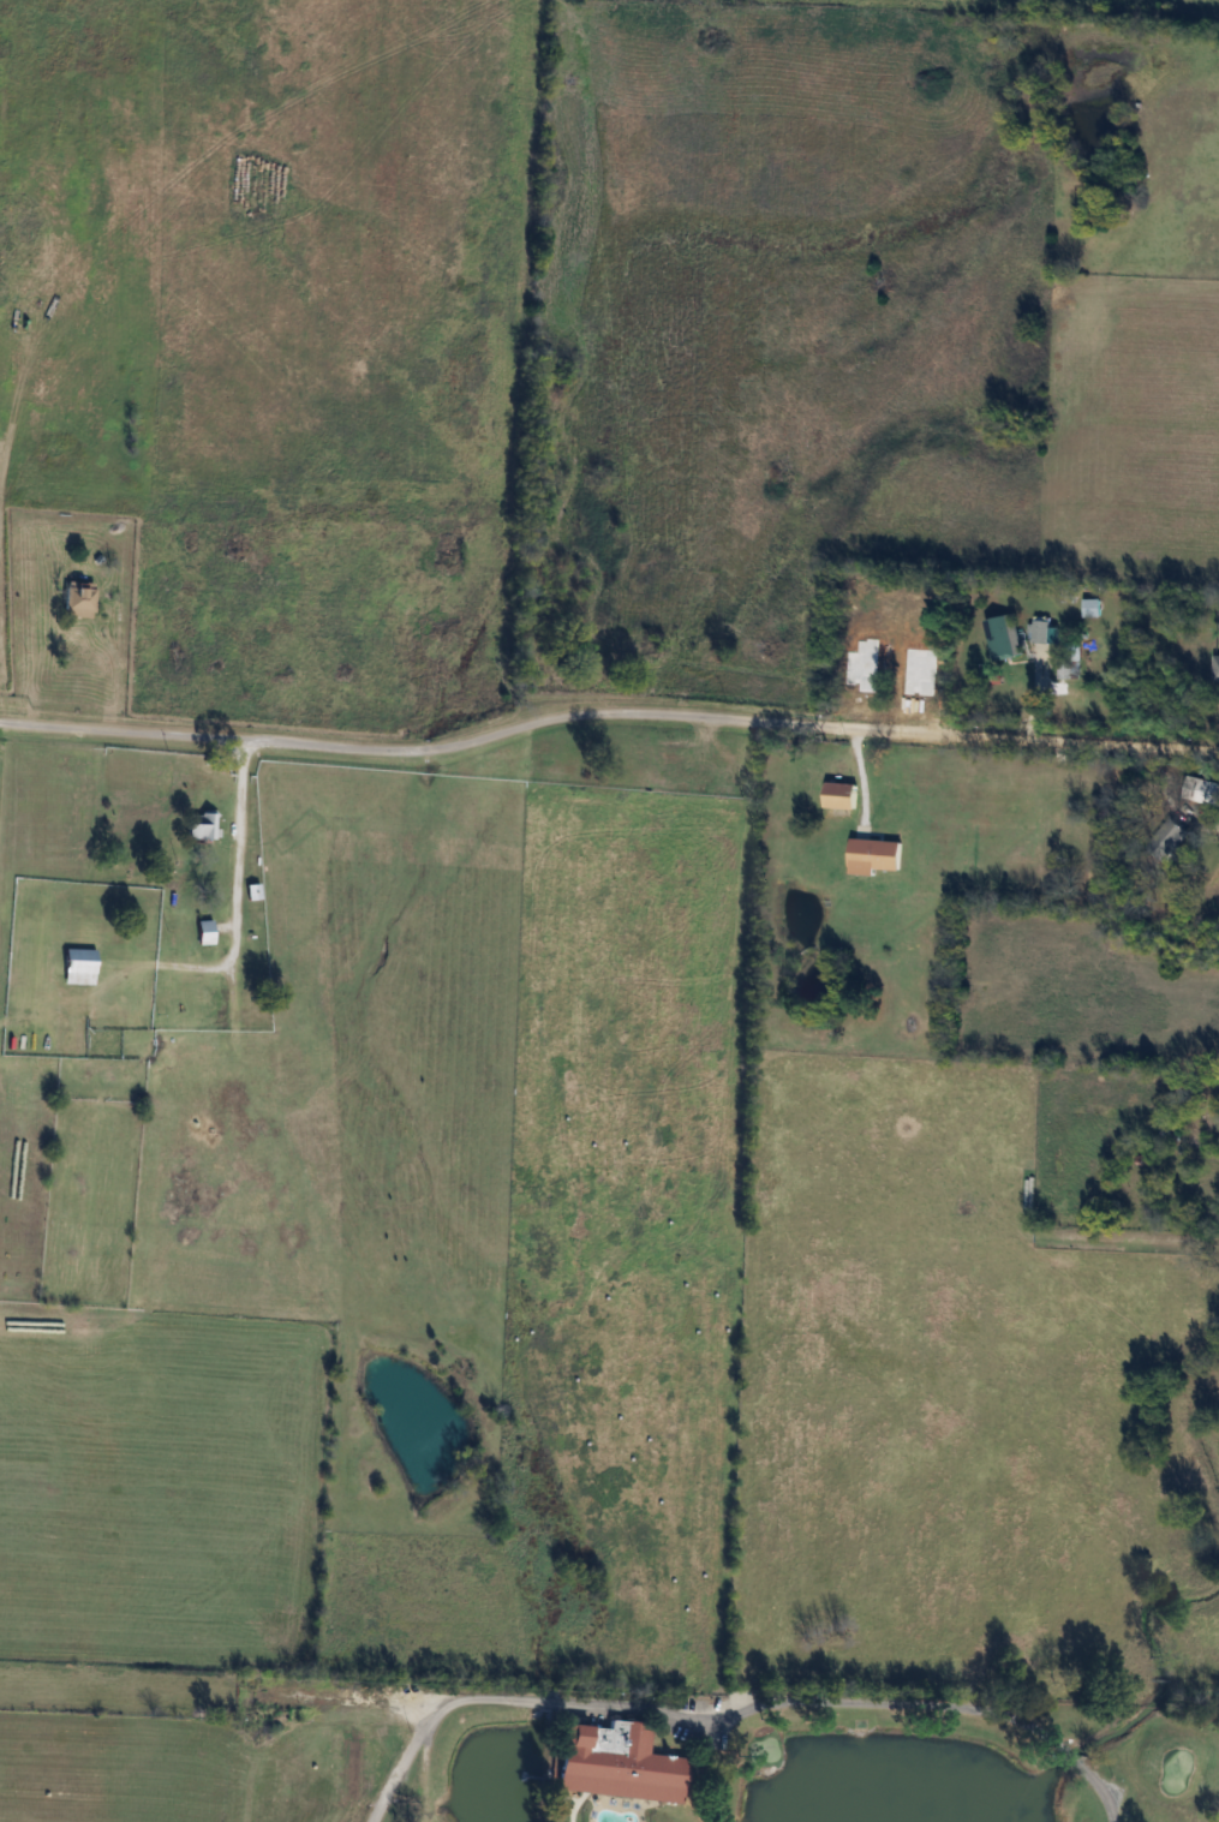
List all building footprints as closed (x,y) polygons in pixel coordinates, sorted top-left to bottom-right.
[(94,618),(95,585),(66,584),(65,617),(94,618)] [(1100,616),(1100,599),(1084,599),(1084,616),(1100,616)] [(995,661),(1016,655),(1006,614),(985,619),(995,661)] [(1058,678),(1080,678),(1080,658),(1058,658),(1058,678)] [(1197,781),(1197,801),(1218,801),(1218,781),(1197,781)] [(826,819),(854,819),(854,783),(826,783),(826,819)] [(189,812),(188,839),(216,840),(217,813),(189,812)] [(1168,860),(1189,831),(1167,815),(1146,844),(1168,860)] [(900,870),(902,841),(852,839),(850,875),(875,876),(876,869),(900,870)] [(213,944),(213,921),(198,921),(199,944),(213,944)] [(95,949),(65,949),(65,984),(95,984),(95,949)] [(687,1759),(647,1756),(650,1727),(565,1719),(558,1792),(682,1804),(687,1759)]
